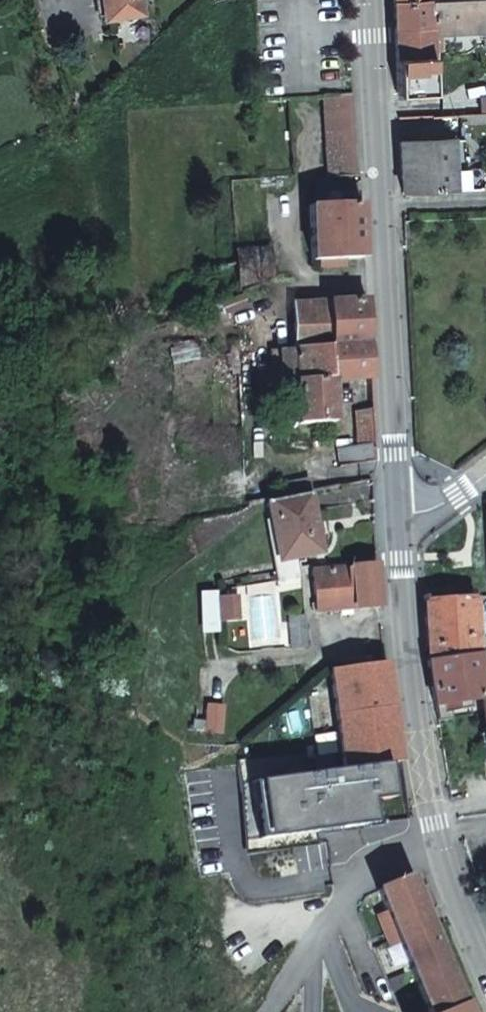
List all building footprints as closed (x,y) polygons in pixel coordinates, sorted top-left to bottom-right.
[(102,19),(143,11),(140,0),(99,0),(102,19)] [(393,26),(430,25),(429,0),(392,0),(393,26)] [(430,25),(431,34),(439,33),(485,30),(485,0),(429,0),(430,25)] [(430,25),(393,26),(397,97),(433,95),(431,52),(431,34),(430,25)] [(439,33),(431,34),(431,52),(440,51),(439,33)] [(356,174),(351,94),(322,96),(326,175),(356,174)] [(399,140),(402,192),(462,190),(460,137),(399,140)] [(362,201),(360,174),(356,174),(326,175),(326,176),(327,185),(315,185),(316,203),(362,201)] [(365,256),(362,201),(316,203),(308,203),(309,211),(309,213),(311,259),(320,258),(320,265),(340,265),(340,258),(365,256)] [(266,251),(235,254),(236,263),(238,293),(268,282),(266,251)] [(371,377),(367,298),(293,303),(298,423),(330,421),(332,379),(371,377)] [(375,478),(372,408),(354,412),(356,453),(352,455),(354,482),(371,479),(375,478)] [(309,491),(270,499),(283,558),(321,550),(309,491)] [(378,604),(374,562),(312,568),(315,608),(378,604)] [(234,613),(233,587),(216,588),(217,613),(234,613)] [(459,595),(423,596),(424,608),(428,658),(479,651),(474,594),(459,595)] [(302,611),(286,612),(286,644),(303,644),(302,611)] [(485,696),(485,693),(479,652),(479,651),(428,658),(436,703),(485,696)] [(402,760),(384,659),(372,661),(333,666),(333,667),(328,668),(344,767),(402,760)] [(215,739),(204,714),(189,721),(200,746),(215,739)] [(462,1002),(410,874),(377,887),(387,911),(378,914),(391,944),(399,941),(429,1011),(436,1011),(462,1002)]
